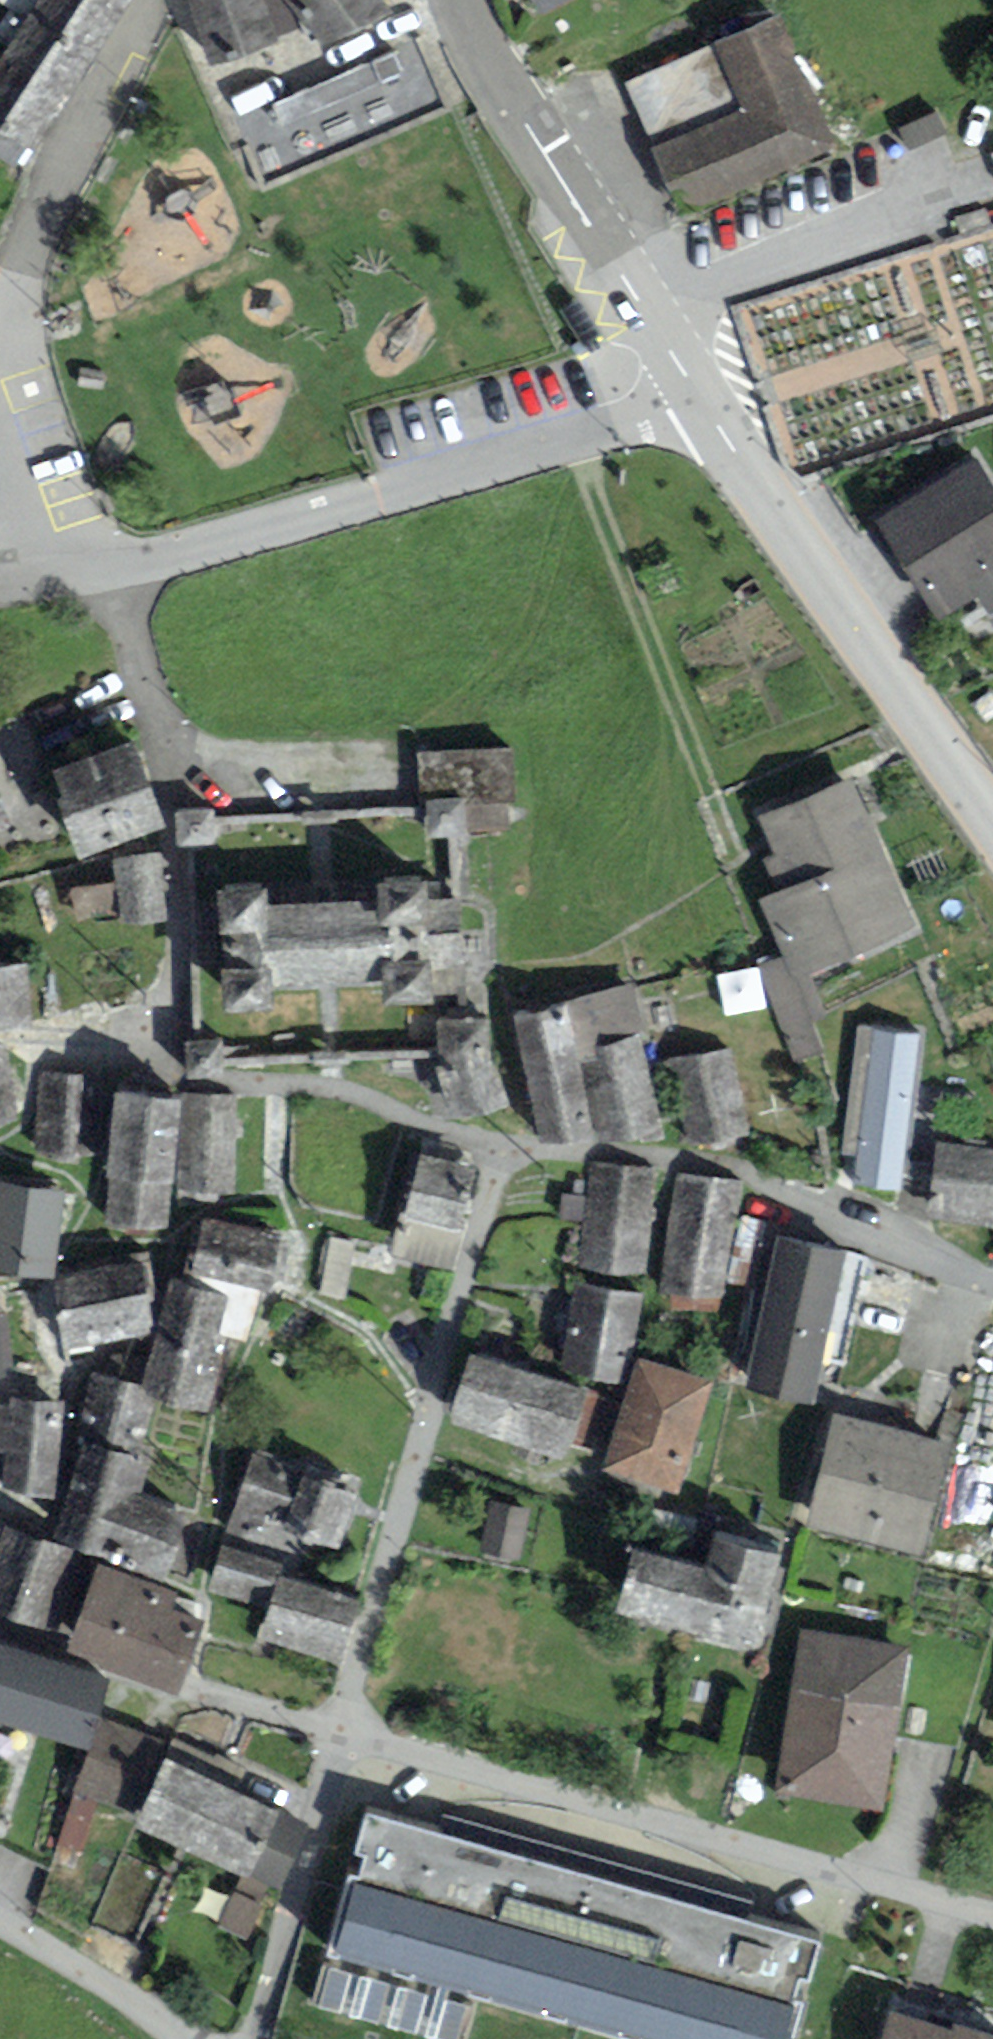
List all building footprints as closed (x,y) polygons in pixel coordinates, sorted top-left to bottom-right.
[(28,14),(96,56),(132,0),(37,0),(28,14)] [(210,67),(277,45),(274,36),(263,0),(188,0),(210,67)] [(274,36),(306,28),(286,0),(263,0),(274,36)] [(306,28),(323,53),(395,14),(383,0),(286,0),(306,28)] [(541,15),(572,0),(533,0),(541,15)] [(28,14),(0,60),(0,119),(4,122),(0,129),(0,132),(36,154),(96,56),(28,14)] [(638,147),(664,213),(833,146),(780,14),(612,81),(638,147)] [(419,47),(235,120),(261,185),(445,112),(419,47)] [(975,461),(875,527),(940,623),(977,598),(988,615),(992,612),(992,488),(975,461)] [(56,772),(65,798),(56,801),(79,860),(88,856),(165,827),(134,742),(56,772)] [(510,752),(427,755),(429,808),(429,826),(457,825),(503,824),(502,793),(511,792),(510,752)] [(812,978),(920,930),(851,776),(759,818),(775,854),(763,859),(779,894),(759,902),(783,955),(796,985),(812,978)] [(9,827),(0,805),(0,830),(9,827)] [(209,813),(184,813),(185,839),(192,838),(210,838),(209,819),(209,813)] [(163,854),(116,858),(119,885),(121,918),(123,927),(170,923),(163,854)] [(264,890),(228,891),(229,925),(235,925),(236,972),(230,972),(231,997),(269,996),(268,985),(392,981),(392,992),(427,991),(425,958),(413,958),(412,918),(424,917),(423,884),(383,886),(383,901),(265,905),(264,890)] [(119,885),(69,887),(71,921),(121,918),(119,885)] [(826,1015),(812,978),(796,985),(783,955),(760,965),(794,1064),(823,1053),(812,1021),(826,1015)] [(32,1029),(27,965),(0,967),(0,1032),(32,1029)] [(634,985),(564,1003),(577,1052),(641,1036),(647,1034),(634,985)] [(564,1003),(513,1017),(527,1078),(579,1066),(577,1052),(564,1003)] [(438,1050),(438,1069),(459,1123),(512,1107),(491,1063),(489,1021),(469,1020),(438,1021),(438,1050)] [(921,1036),(859,1027),(840,1155),(857,1158),(853,1185),(898,1192),(921,1036)] [(641,1036),(577,1052),(579,1066),(527,1078),(543,1149),(599,1136),(603,1151),(665,1137),(641,1036)] [(0,1042),(0,1124),(20,1120),(3,1041),(0,1042)] [(747,1136),(730,1048),(666,1061),(683,1148),(747,1136)] [(101,1076),(41,1072),(36,1151),(95,1155),(101,1076)] [(174,1185),(173,1196),(235,1196),(238,1095),(181,1092),(182,1100),(174,1185)] [(182,1100),(114,1094),(109,1179),(174,1185),(182,1100)] [(937,1142),(926,1217),(992,1226),(992,1151),(937,1142)] [(476,1169),(419,1156),(405,1217),(398,1216),(389,1255),(453,1269),(476,1169)] [(588,1161),(578,1270),(646,1277),(657,1168),(588,1161)] [(743,1182),(677,1171),(657,1294),(725,1299),(743,1182)] [(173,1196),(174,1185),(109,1179),(105,1226),(170,1232),(173,1196)] [(50,1279),(54,1276),(64,1191),(0,1181),(0,1272),(50,1279)] [(281,1234),(202,1220),(191,1278),(271,1293),(281,1234)] [(357,1243),(331,1237),(319,1294),(346,1299),(357,1243)] [(868,1259),(777,1238),(742,1390),(813,1406),(824,1361),(844,1366),(868,1259)] [(141,1264),(54,1282),(64,1351),(154,1334),(141,1264)] [(226,1295),(169,1282),(143,1387),(141,1397),(156,1401),(209,1414),(223,1357),(211,1354),(226,1295)] [(641,1295),(575,1283),(560,1370),(627,1382),(641,1295)] [(14,1378),(10,1314),(0,1314),(0,1379),(14,1378)] [(586,1391),(471,1354),(448,1426),(564,1462),(586,1391)] [(715,1382),(637,1359),(604,1470),(681,1493),(715,1382)] [(143,1387),(91,1373),(74,1441),(80,1443),(141,1458),(156,1401),(141,1397),(143,1387)] [(62,1402),(8,1398),(7,1406),(0,1405),(0,1452),(5,1453),(2,1496),(54,1500),(62,1402)] [(951,1443),(836,1414),(807,1526),(922,1555),(951,1443)] [(141,1458),(80,1443),(59,1527),(168,1572),(186,1514),(139,1496),(149,1462),(141,1458)] [(360,1485),(253,1449),(225,1533),(290,1556),(297,1536),(338,1549),(360,1485)] [(492,1501),(480,1551),(517,1560),(529,1511),(492,1501)] [(5,1527),(0,1541),(0,1613),(46,1628),(73,1549),(50,1542),(5,1527)] [(781,1556),(713,1537),(704,1571),(630,1550),(613,1615),(754,1654),(781,1556)] [(358,1602),(278,1577),(282,1565),(221,1546),(207,1591),(269,1610),(259,1641),(338,1666),(358,1602)] [(66,1658),(176,1696),(202,1621),(170,1610),(178,1589),(100,1562),(66,1658)] [(910,1646),(800,1629),(774,1796),(884,1812),(910,1646)] [(91,1751),(100,1719),(112,1678),(0,1646),(0,1725),(91,1751)] [(170,1745),(100,1719),(91,1751),(74,1795),(139,1812),(170,1745)] [(244,1772),(172,1740),(170,1745),(139,1812),(132,1829),(240,1878),(247,1881),(249,1876),(269,1885),(281,1891),(310,1828),(234,1793),(244,1772)] [(365,1815),(325,1957),(621,2038),(791,2038),(818,1944),(365,1815)] [(245,1941),(269,1885),(249,1876),(247,1881),(240,1878),(216,1927),(245,1941)] [(882,2038),(992,2038),(992,2037),(953,2024),(951,2030),(890,2011),(882,2038)]
